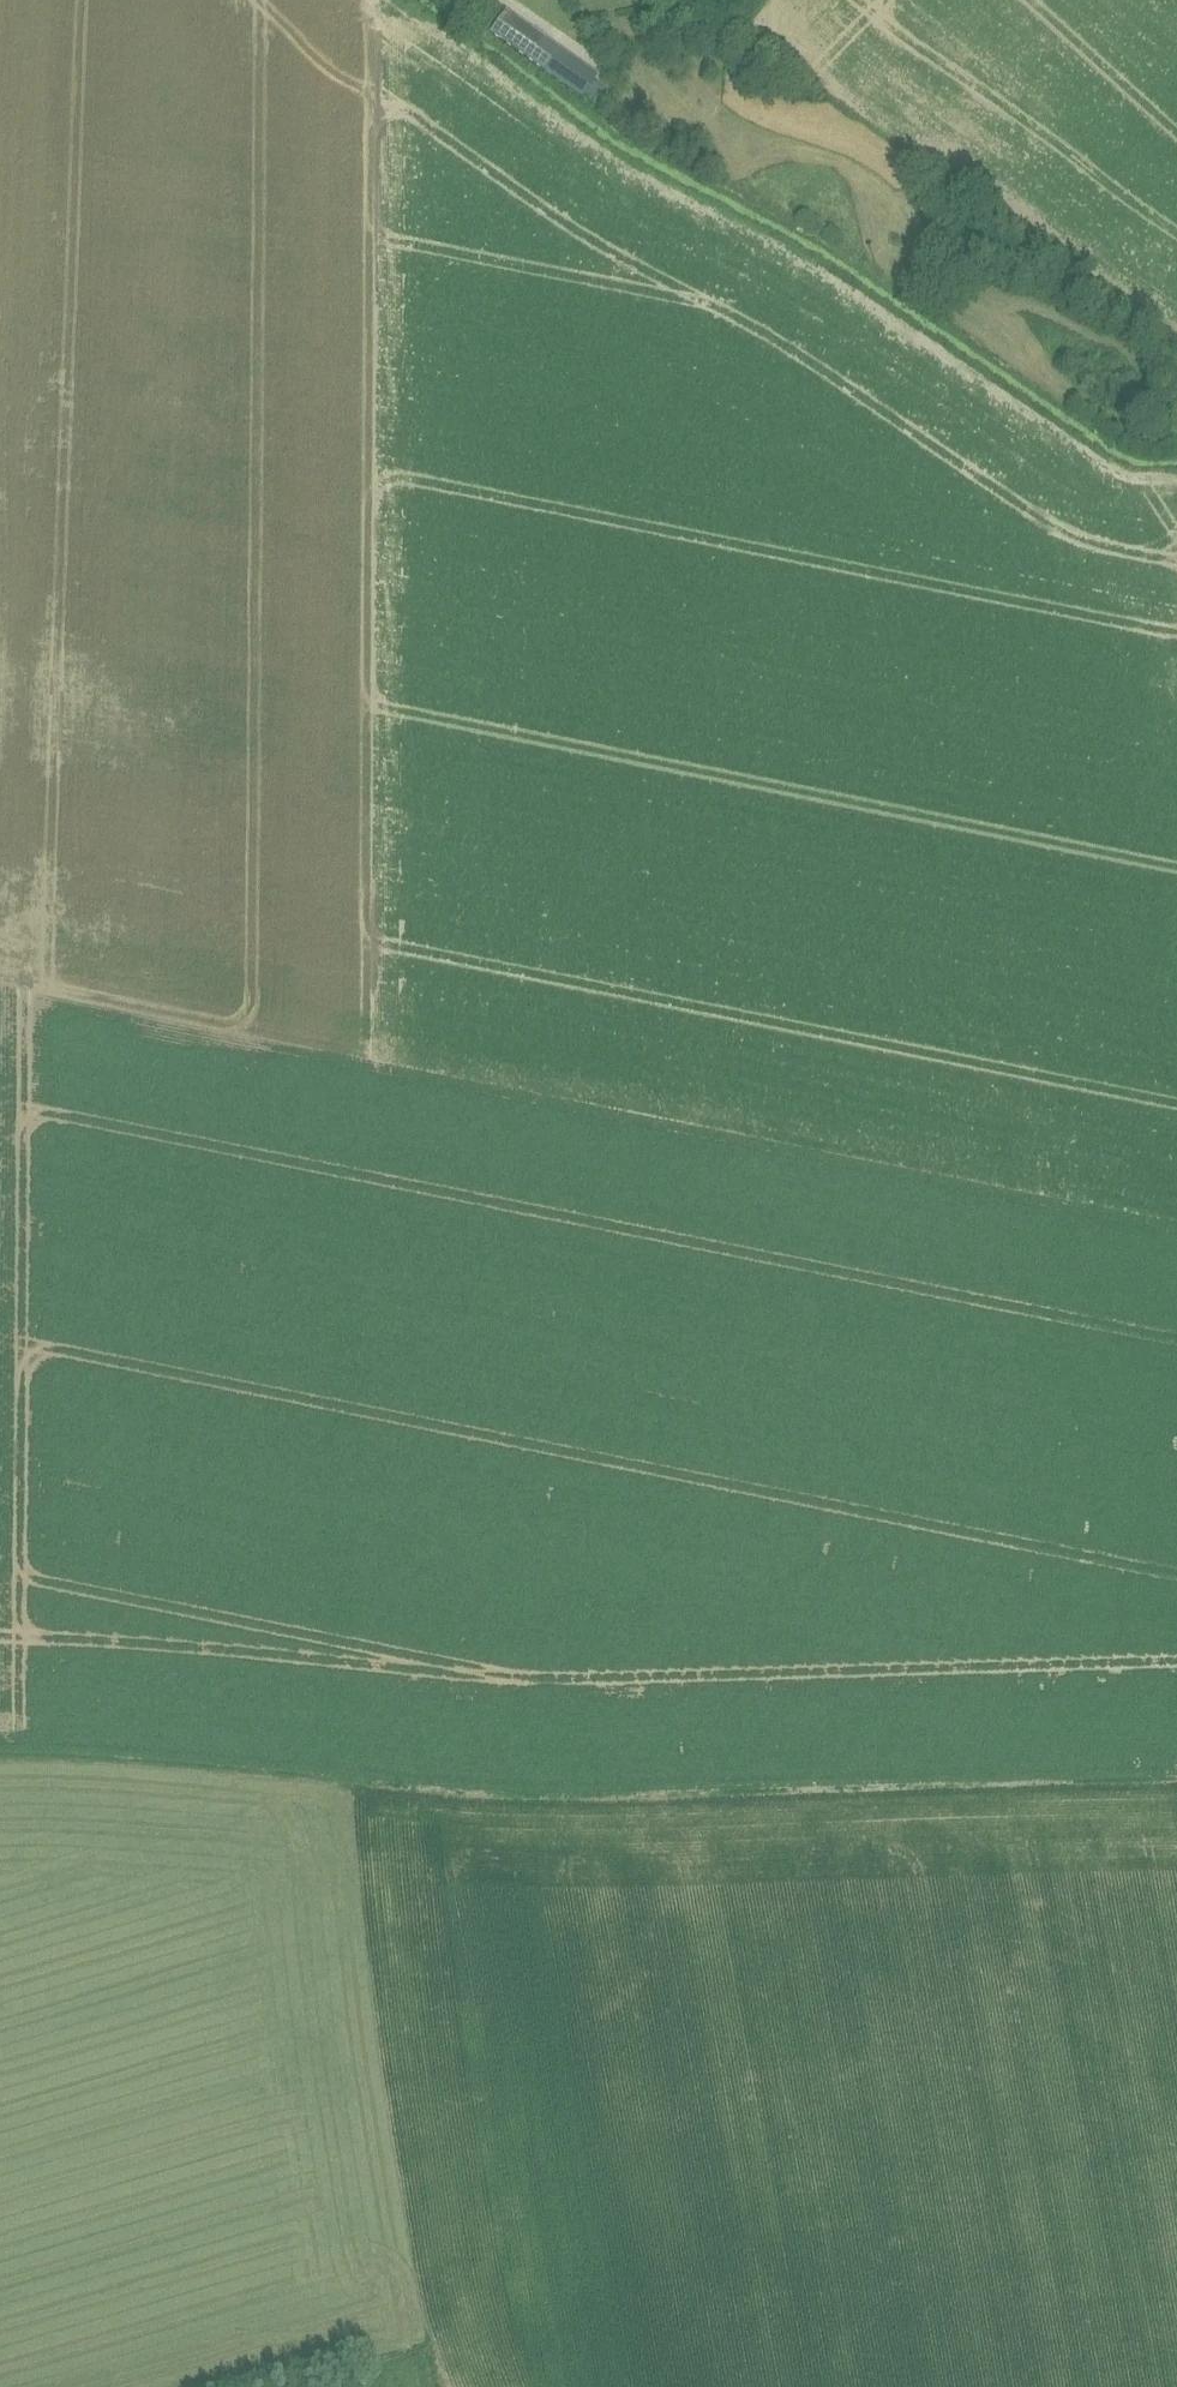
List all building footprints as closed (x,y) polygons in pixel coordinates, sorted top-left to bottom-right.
[(505,13),(488,33),(528,61),(544,71),(558,51),(543,40),(505,13)]
